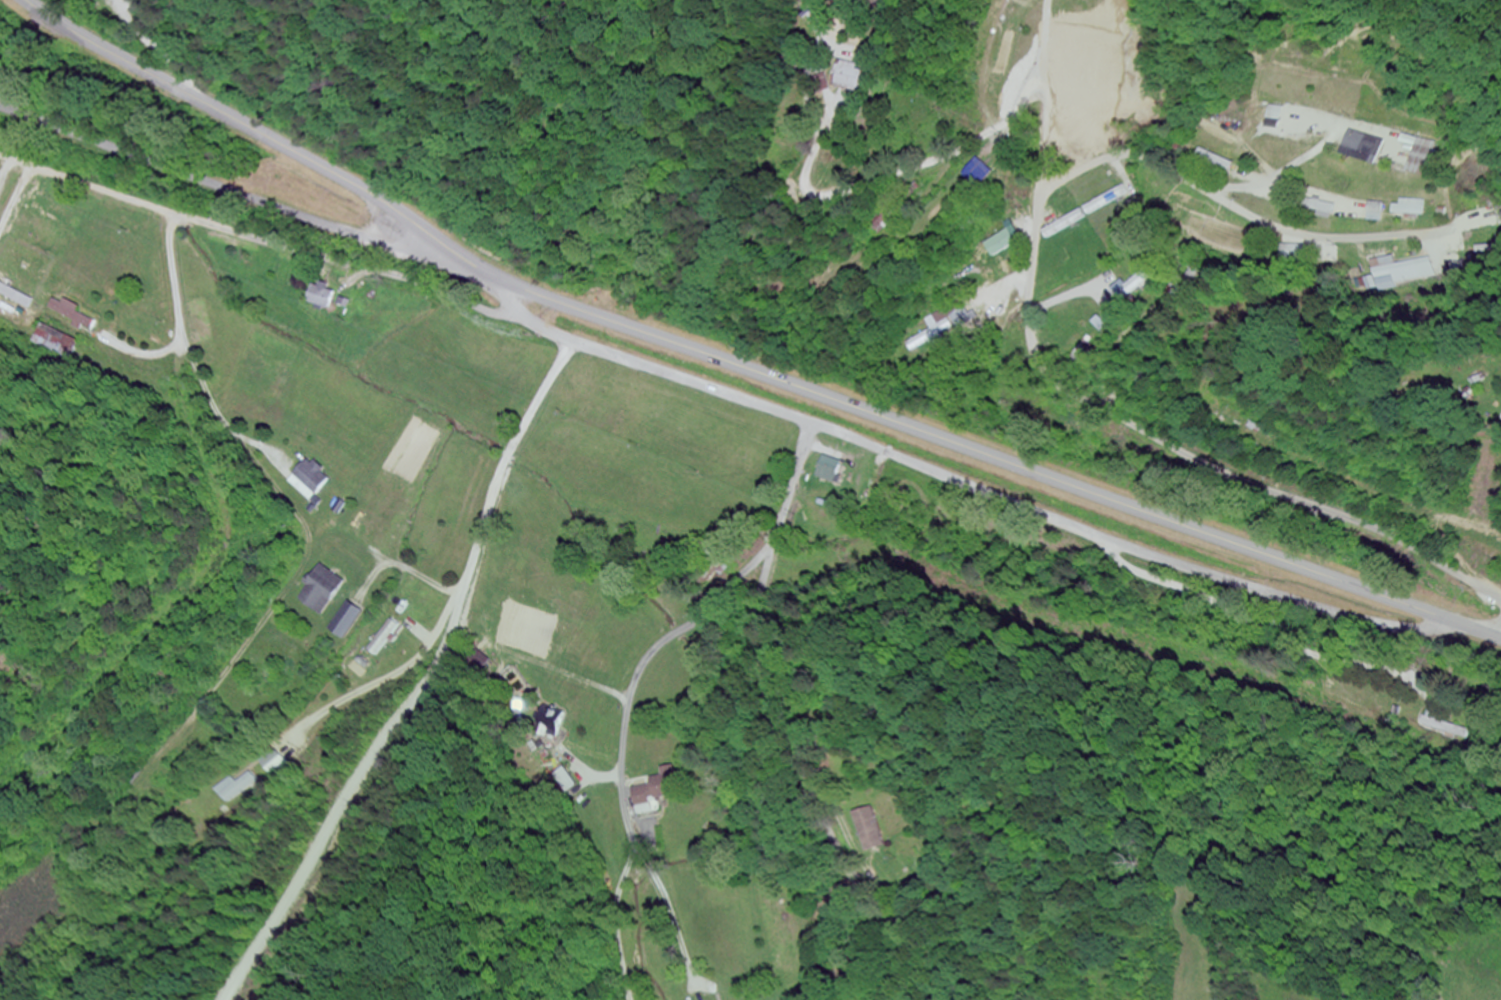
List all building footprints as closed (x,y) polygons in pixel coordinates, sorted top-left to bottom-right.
[(863,69),(837,61),(830,84),(856,92),(863,69)] [(1265,118),(1277,121),(1280,109),(1268,107),(1265,118)] [(1384,142),(1348,130),(1340,152),(1376,164),(1384,142)] [(1407,171),(1427,177),(1437,144),(1418,138),(1407,171)] [(981,190),(997,173),(982,158),(966,174),(981,190)] [(1083,205),(1086,215),(1130,198),(1126,188),(1083,205)] [(1401,206),(1395,206),(1395,218),(1425,218),(1425,201),(1401,201),(1401,206)] [(1369,221),(1384,221),(1384,203),(1369,203),(1369,221)] [(1086,220),(1081,211),(1043,230),(1048,239),(1086,220)] [(1021,241),(1013,227),(984,243),(992,257),(1021,241)] [(1372,261),(1378,291),(1396,287),(1394,276),(1404,274),(1405,280),(1418,278),(1415,262),(1396,265),(1395,257),(1372,261)] [(337,292),(315,282),(306,302),(328,311),(337,292)] [(953,318),(960,327),(972,318),(965,308),(953,318)] [(953,328),(950,321),(914,340),(918,347),(953,328)] [(814,477),(834,484),(841,462),(820,456),(814,477)] [(346,583),(319,564),(296,599),(322,617),(346,583)] [(341,640),(365,616),(351,603),(327,627),(341,640)] [(366,652),(376,658),(399,627),(390,620),(366,652)] [(267,776),(283,763),(272,751),(257,763),(267,776)] [(227,779),(212,791),(222,803),(250,780),(245,773),(232,784),(227,779)] [(886,846),(872,806),(853,813),(868,853),(886,846)]
